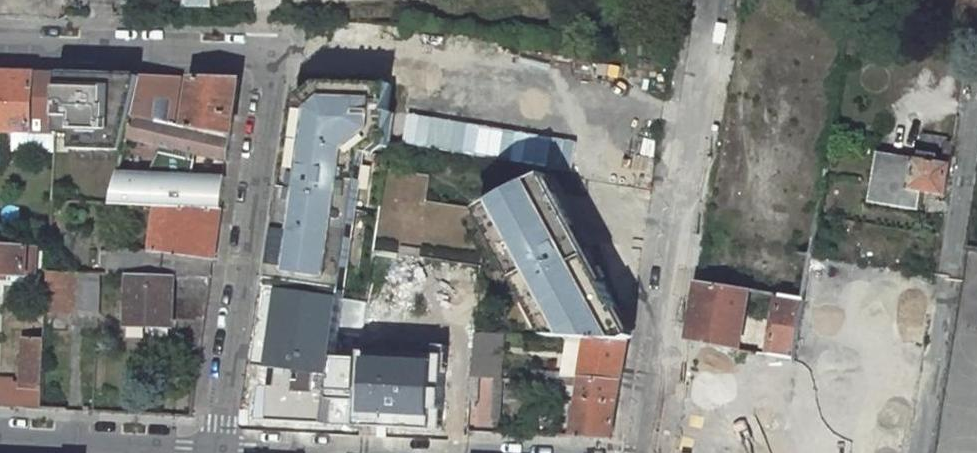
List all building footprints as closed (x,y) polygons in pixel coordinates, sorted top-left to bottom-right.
[(60,75),(37,74),(0,73),(0,132),(1,132),(35,133),(55,133),(59,86),(60,75)] [(132,119),(141,77),(77,75),(61,75),(60,75),(59,86),(57,117),(74,118),(73,133),(73,150),(123,151),(126,138),(132,119)] [(174,126),(181,78),(141,77),(132,119),(174,126)] [(240,80),(239,80),(193,78),(185,128),(232,136),(240,80)] [(377,138),(391,140),(392,133),(394,116),(393,116),(394,113),(389,112),(391,85),(318,81),(314,85),(315,92),(307,99),(300,98),(297,101),(288,158),(291,159),(288,180),(285,180),(269,291),(345,301),(353,241),(345,240),(347,231),(355,228),(362,183),(354,182),(355,173),(364,170),(366,155),(368,145),(377,138)] [(315,92),(314,85),(300,98),(307,99),(315,92)] [(199,155),(228,162),(232,136),(185,128),(174,126),(132,119),(126,138),(162,147),(199,155)] [(462,153),(466,126),(416,119),(412,146),(462,153)] [(946,196),(955,140),(911,133),(907,158),(878,153),(870,202),(919,210),(922,192),(946,196)] [(366,155),(389,158),(390,147),(391,140),(377,138),(368,145),(366,155)] [(162,147),(148,173),(190,175),(199,155),(162,147)] [(362,183),(364,170),(355,173),(354,182),(362,183)] [(117,172),(109,204),(155,206),(170,206),(222,208),(226,176),(190,175),(148,173),(117,172)] [(587,339),(627,341),(633,337),(604,282),(598,286),(593,277),(597,270),(586,249),(584,251),(573,231),(576,230),(549,181),(538,179),(490,206),(513,248),(504,253),(511,268),(522,267),(526,276),(518,280),(532,306),(537,304),(543,314),(547,312),(555,326),(545,331),(548,337),(565,338),(587,339)] [(155,206),(148,252),(163,253),(214,260),(222,208),(170,206),(155,206)] [(490,206),(481,211),(504,253),(513,248),(490,206)] [(353,241),(355,228),(347,231),(345,240),(353,241)] [(584,251),(586,249),(581,240),(576,230),(573,231),(584,251)] [(33,269),(35,246),(0,245),(0,274),(25,276),(25,268),(33,269)] [(214,260),(163,253),(148,252),(109,249),(109,251),(108,269),(108,274),(127,275),(174,277),(182,277),(212,279),(214,260)] [(101,269),(108,269),(109,251),(101,251),(101,269)] [(522,267),(511,268),(518,280),(526,276),(522,267)] [(33,277),(33,269),(25,268),(25,276),(33,277)] [(598,286),(604,282),(597,270),(593,277),(598,286)] [(47,272),(46,313),(100,315),(100,274),(47,272)] [(125,324),(172,325),(174,277),(127,275),(125,324)] [(211,287),(212,279),(182,277),(182,286),(211,287)] [(345,301),(269,291),(252,422),(442,429),(443,349),(354,347),(354,356),(337,356),(345,301)] [(537,304),(532,306),(545,331),(555,326),(547,312),(543,314),(537,304)] [(490,423),(501,423),(502,402),(504,379),(506,335),(475,333),(473,361),(473,366),(472,372),(472,378),(480,379),(493,379),(490,423)] [(581,377),(587,339),(565,338),(560,373),(563,373),(563,375),(581,377)] [(620,380),(627,341),(587,339),(581,377),(620,380)] [(19,410),(42,411),(44,356),(22,354),(19,396),(19,410)] [(563,375),(563,373),(560,373),(527,370),(527,382),(562,385),(563,375)] [(579,387),(581,377),(563,375),(562,385),(579,387)] [(611,441),(620,380),(581,377),(579,387),(571,438),(611,441)] [(471,401),(479,401),(480,379),(472,378),(471,389),(471,401)] [(502,402),(511,403),(513,380),(504,379),(502,402)] [(13,382),(0,381),(0,409),(12,409),(12,396),(13,382)]
